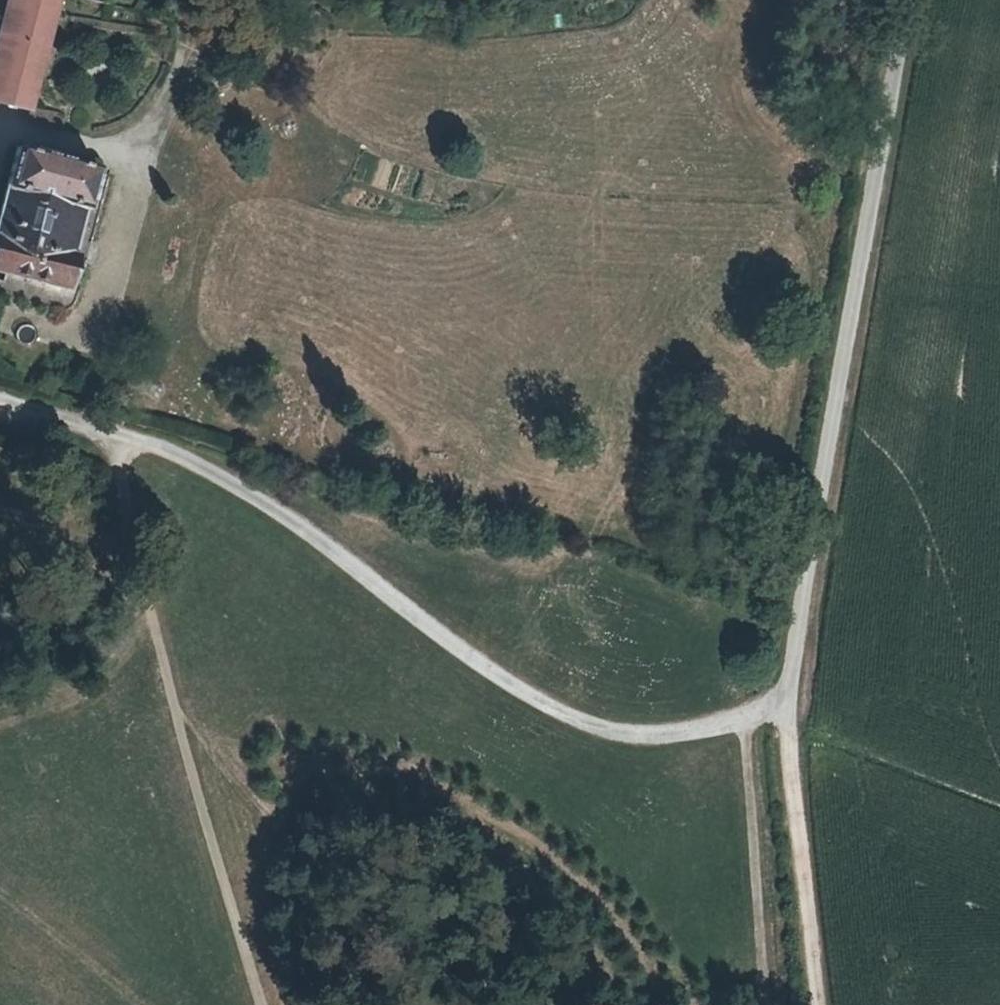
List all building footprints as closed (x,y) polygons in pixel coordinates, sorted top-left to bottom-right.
[(28,95),(45,101),(50,87),(29,81),(35,65),(54,71),(64,37),(47,31),(56,0),(13,0),(0,45),(0,87),(28,95)] [(28,95),(0,87),(0,109),(21,116),(28,95)] [(102,189),(9,159),(0,190),(0,312),(57,331),(102,189)]
